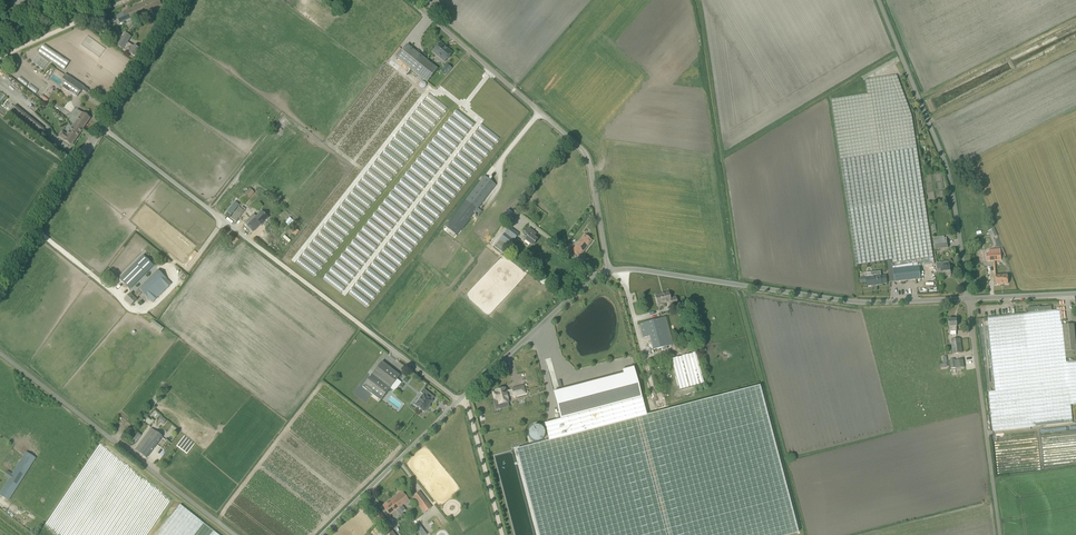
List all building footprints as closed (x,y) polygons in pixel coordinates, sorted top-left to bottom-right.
[(113,17),(116,25),(161,5),(159,0),(150,0),(113,17)] [(11,19),(2,28),(4,30),(5,29),(8,32),(7,33),(8,35),(17,28),(13,24),(14,22),(11,19)] [(117,46),(136,58),(141,51),(127,42),(131,37),(125,34),(117,46)] [(445,47),(440,43),(433,52),(445,62),(447,59),(448,59),(450,57),(450,56),(452,53),(447,49),(447,50),(445,48),(445,47)] [(64,70),(69,62),(43,45),(38,52),(64,70)] [(427,82),(437,69),(407,45),(397,58),(427,82)] [(66,81),(62,87),(77,97),(84,87),(66,74),(62,79),(66,81)] [(830,99),(856,265),(892,260),(893,263),(913,260),(934,257),(932,248),(926,212),(919,166),(917,148),(915,137),(913,127),(912,118),(910,111),(897,75),(866,80),(868,94),(830,99)] [(27,88),(35,93),(38,90),(29,84),(27,88)] [(31,127),(40,134),(43,136),(47,131),(44,129),(44,128),(16,106),(10,113),(30,129),(31,127)] [(84,126),(89,118),(77,110),(70,121),(74,124),(75,125),(77,121),(84,126)] [(71,145),(84,126),(77,121),(75,125),(74,124),(67,135),(63,132),(59,137),(64,140),(63,140),(71,145)] [(456,234),(457,235),(474,212),(479,215),(482,211),(477,208),(496,185),(485,176),(445,227),(446,227),(444,230),(454,237),(456,234)] [(244,203),(254,193),(250,189),(240,198),(244,203)] [(231,215),(238,207),(234,204),(227,212),(231,215)] [(230,218),(235,222),(244,211),(239,207),(230,218)] [(511,223),(518,214),(514,210),(506,219),(511,223)] [(246,227),(252,233),(260,224),(261,225),(268,217),(262,211),(256,217),(253,215),(244,224),(246,227)] [(509,226),(500,238),(508,244),(513,238),(514,239),(519,233),(509,226)] [(998,236),(994,228),(988,231),(990,235),(991,234),(992,238),(998,236)] [(533,232),(529,229),(522,237),(526,240),(533,246),(537,240),(534,237),(535,236),(532,234),(533,232)] [(584,235),(572,251),(579,257),(592,240),(584,235)] [(228,245),(232,248),(239,239),(234,236),(229,242),(230,243),(228,245)] [(944,237),(933,238),(935,250),(948,248),(947,241),(945,241),(944,237)] [(495,247),(502,252),(506,248),(498,242),(495,247)] [(1001,260),(1001,252),(987,253),(987,261),(1001,260)] [(120,280),(129,289),(153,265),(144,256),(120,280)] [(892,261),(887,262),(888,270),(893,269),(894,282),(921,279),(920,266),(914,267),(913,260),(893,263),(892,263),(892,261)] [(949,261),(937,263),(938,274),(942,273),(942,277),(951,276),(949,261)] [(131,306),(136,301),(135,301),(142,294),(147,299),(152,303),(157,299),(167,289),(172,284),(167,279),(158,270),(132,296),(130,294),(125,300),(131,306)] [(881,276),(871,277),(871,273),(866,273),(866,278),(867,282),(867,286),(882,285),(882,284),(887,284),(886,276),(881,276)] [(995,277),(996,284),(1008,284),(1008,274),(994,275),(995,277)] [(655,296),(658,305),(671,302),(672,306),(677,305),(675,297),(670,298),(668,292),(655,296)] [(1062,326),(1061,310),(988,317),(995,391),(989,392),(993,431),(1073,422),(1071,405),(1075,404),(1075,361),(1066,362),(1066,358),(1062,326)] [(643,338),(650,336),(653,350),(673,345),(665,317),(640,324),(643,338)] [(957,319),(948,320),(949,331),(957,331),(957,327),(957,319)] [(153,320),(149,324),(160,333),(163,328),(153,320)] [(1066,358),(1075,357),(1075,342),(1074,324),(1062,326),(1066,358)] [(962,353),(960,338),(951,340),(953,354),(962,353)] [(697,357),(676,362),(684,392),(705,386),(697,357)] [(957,369),(964,368),(963,359),(956,361),(957,369)] [(400,376),(382,362),(363,386),(381,400),(400,376)] [(646,415),(633,367),(622,370),(623,374),(553,392),(560,420),(544,424),(549,441),(516,449),(539,534),(788,534),(798,532),(759,386),(646,415)] [(514,397),(525,393),(523,386),(512,389),(512,390),(506,391),(505,388),(495,391),(496,392),(494,393),(496,400),(498,400),(499,405),(509,402),(507,397),(514,396),(514,397)] [(429,394),(424,389),(421,393),(423,395),(415,405),(424,412),(432,401),(427,397),(429,394)] [(154,398),(150,403),(153,406),(158,401),(154,398)] [(161,416),(158,421),(163,425),(166,420),(161,416)] [(135,450),(146,458),(163,437),(155,432),(152,429),(135,450)] [(131,439),(134,442),(140,435),(137,433),(131,439)] [(35,458),(26,452),(0,494),(0,495),(8,500),(35,458)] [(401,491),(391,499),(394,502),(394,501),(399,508),(409,500),(401,491)] [(424,496),(417,501),(426,513),(432,507),(424,496)] [(390,515),(399,508),(394,501),(394,502),(391,499),(383,505),(390,515)] [(180,505),(156,534),(219,534),(180,505)] [(373,513),(387,530),(392,527),(378,509),(373,513)] [(358,531),(362,534),(365,534),(375,526),(369,520),(358,531)] [(412,525),(420,534),(426,534),(417,521),(412,525)]
